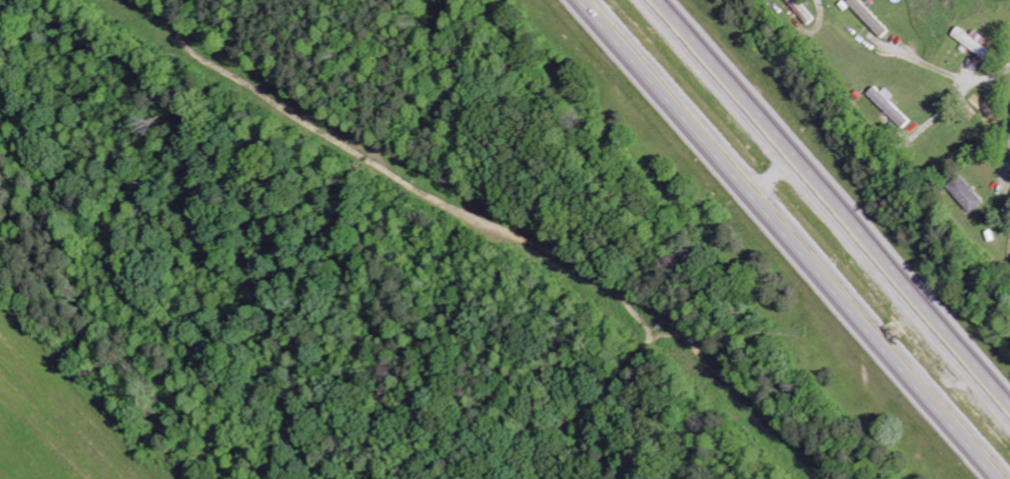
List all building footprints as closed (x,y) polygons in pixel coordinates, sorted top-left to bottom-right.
[(807,25),(815,18),(799,0),(785,0),(807,25)] [(886,30),(858,0),(847,0),(846,1),(879,37),(886,30)] [(970,34),(956,26),(949,37),(984,57),(992,43),(971,31),(970,34)] [(910,121),(888,100),(891,98),(874,83),(865,94),(902,128),(910,121)] [(994,122),(1000,114),(973,92),(966,99),(994,122)] [(945,187),(970,213),(984,200),(958,174),(945,187)]
